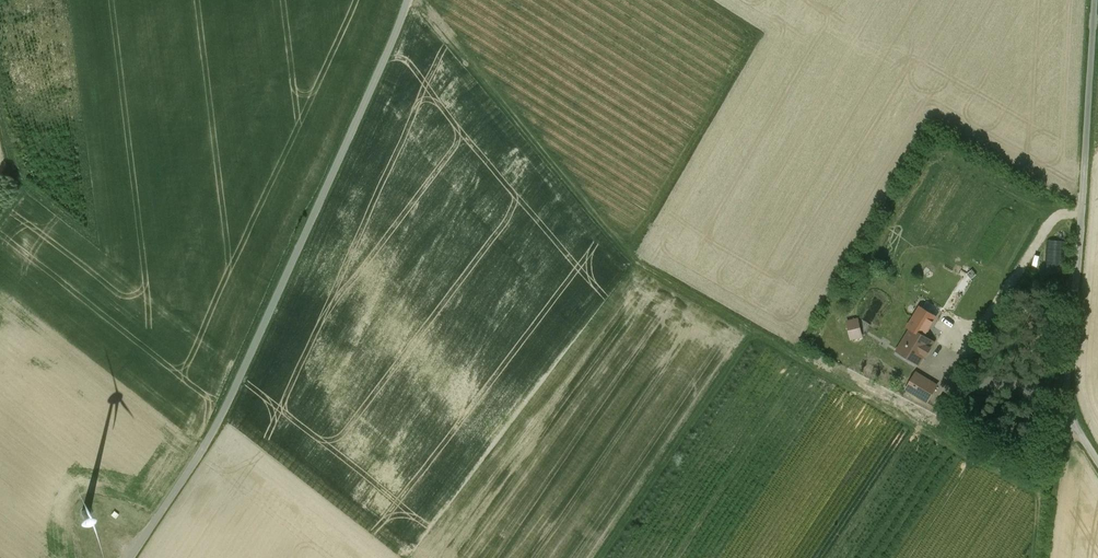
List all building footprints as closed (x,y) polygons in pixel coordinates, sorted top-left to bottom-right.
[(1064,272),(1064,239),(1049,239),(1048,272),(1064,272)] [(850,339),(864,336),(859,316),(845,319),(850,339)] [(912,328),(898,351),(919,364),(934,341),(912,328)] [(927,401),(937,385),(916,373),(907,389),(927,401)]
